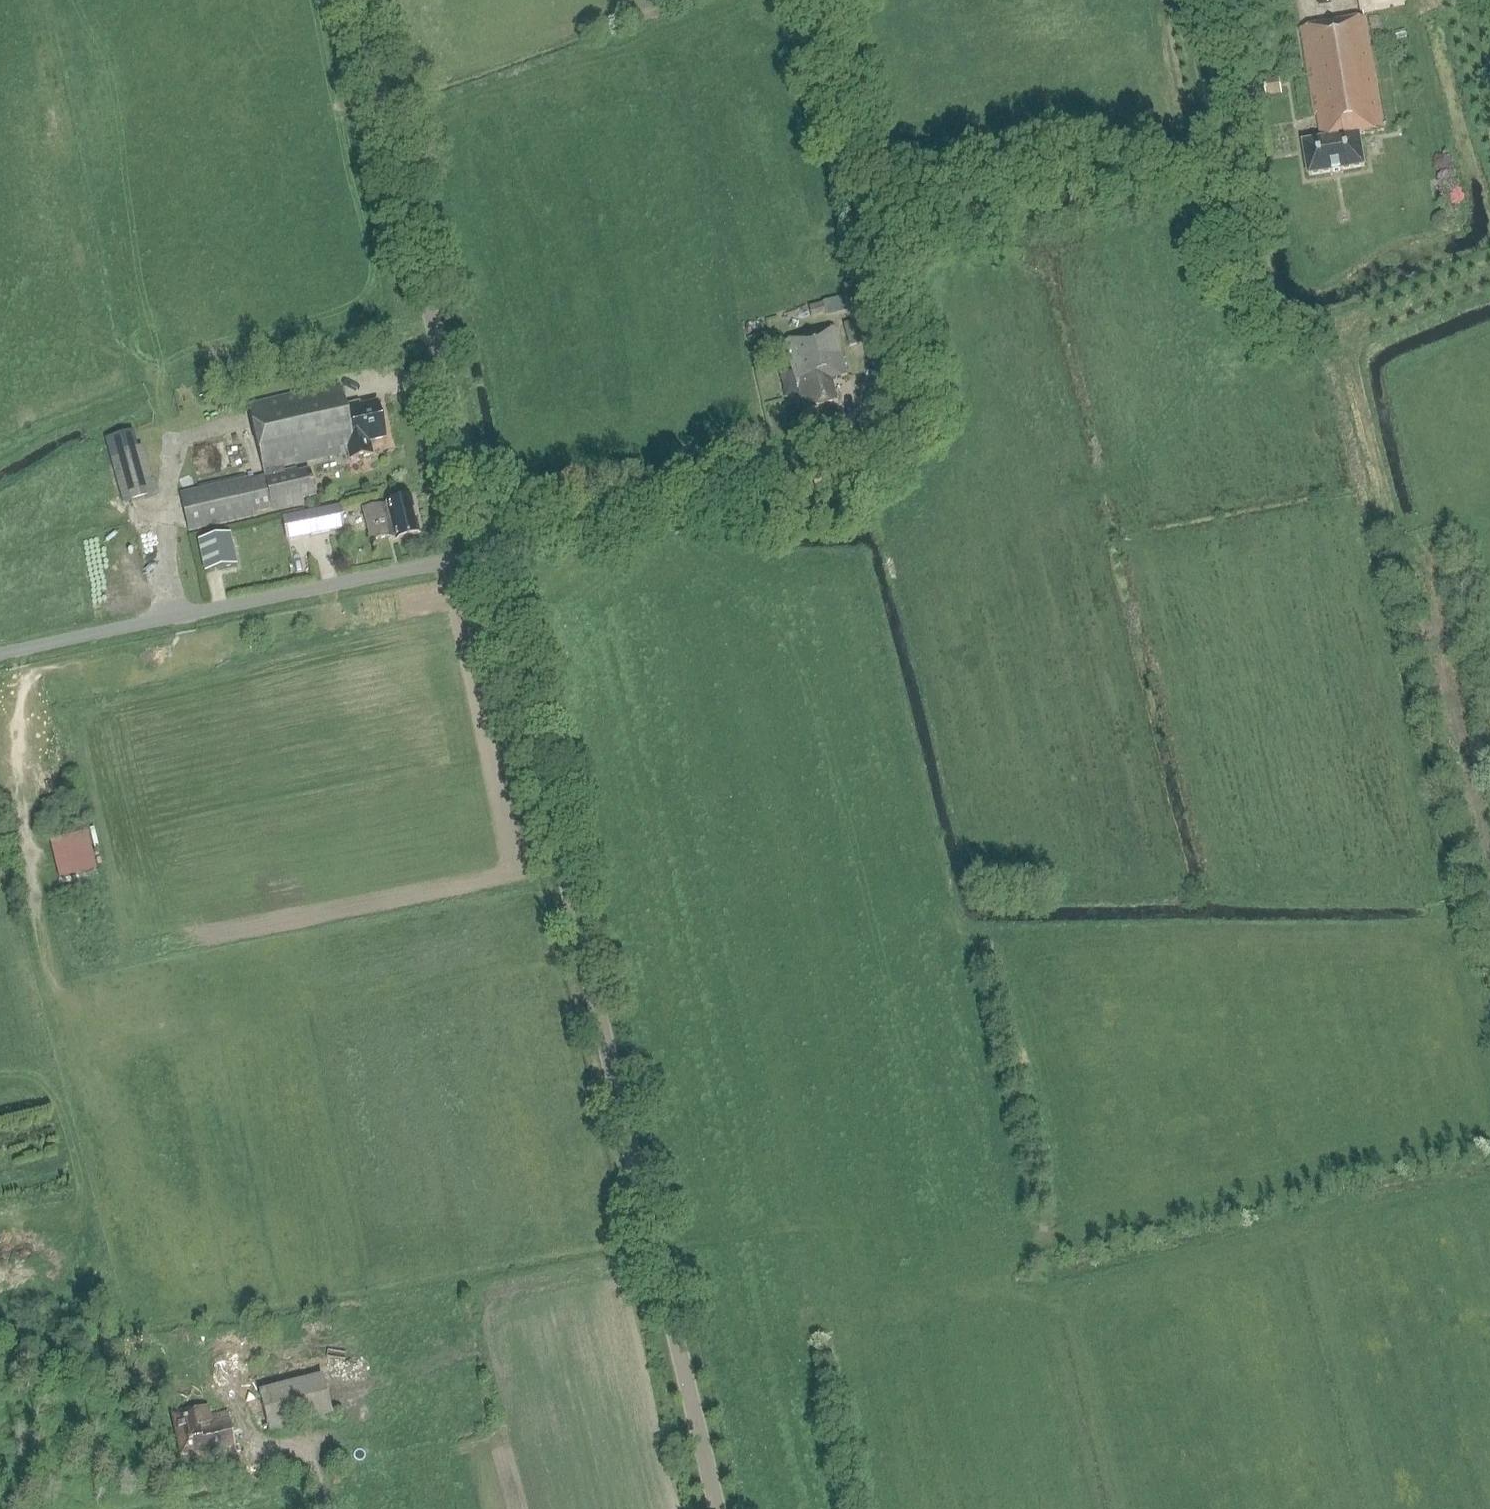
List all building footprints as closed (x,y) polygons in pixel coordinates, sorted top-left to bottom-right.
[(1404,3),(1403,0),(1359,0),(1361,11),(1404,3)] [(1365,18),(1300,29),(1314,115),(1318,115),(1323,141),(1304,144),(1310,175),(1364,166),(1359,134),(1384,130),(1365,18)] [(1266,96),(1282,94),(1279,77),(1264,80),(1266,96)] [(848,306),(858,304),(854,285),(844,287),(848,306)] [(810,317),(824,314),(822,303),(807,307),(810,317)] [(830,380),(846,376),(834,329),(785,341),(802,411),(836,403),(830,380)] [(284,472),(283,467),(349,452),(351,461),(371,456),(367,442),(387,437),(382,417),(384,415),(383,408),(380,407),(379,403),(360,408),(359,404),(345,407),(340,386),(249,407),(265,478),(249,482),(248,478),(181,494),(189,532),(257,516),(257,513),(272,509),(272,510),(304,503),(303,499),(315,496),(309,470),(297,473),(296,469),(284,472)] [(155,494),(142,446),(109,455),(122,503),(155,494)] [(419,533),(421,531),(420,526),(417,525),(411,499),(363,510),(371,542),(388,537),(388,536),(395,534),(397,540),(420,535),(419,533)] [(340,506),(307,513),(311,535),(345,528),(340,506)] [(205,573),(237,566),(230,535),(199,542),(205,573)] [(105,868),(96,828),(57,837),(66,877),(105,868)] [(182,1357),(195,1420),(234,1412),(221,1349),(182,1357)] [(340,1374),(276,1382),(280,1422),(345,1415),(340,1374)]
